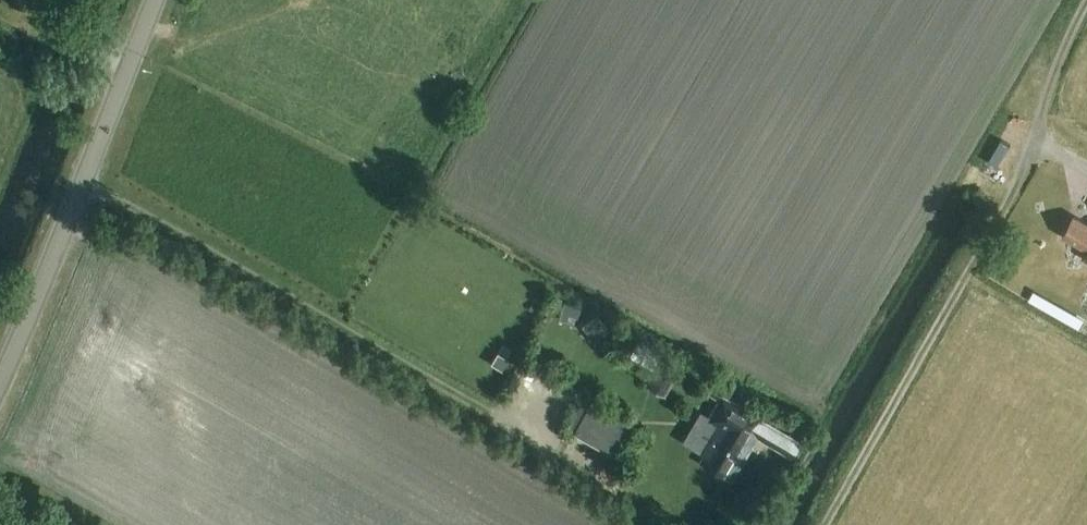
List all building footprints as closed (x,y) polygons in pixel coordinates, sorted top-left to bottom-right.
[(1074,214),(1061,237),(1086,251),(1081,258),(1086,261),(1086,222),(1074,214)] [(580,307),(564,301),(560,312),(576,317),(580,307)] [(680,370),(660,359),(645,386),(666,397),(680,370)] [(701,408),(683,440),(705,453),(701,460),(731,477),(744,454),(739,451),(759,417),(721,395),(711,413),(701,408)]
